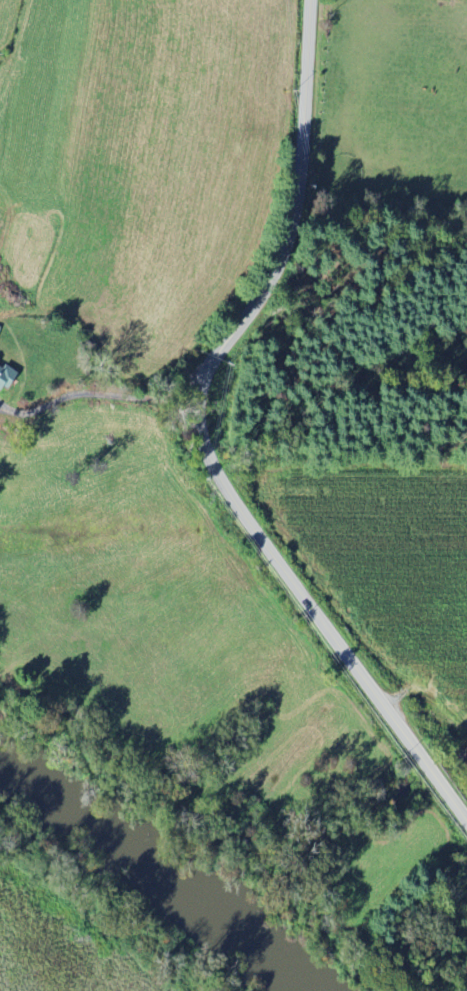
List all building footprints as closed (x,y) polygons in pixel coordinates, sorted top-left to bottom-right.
[(2,392),(12,372),(0,367),(0,391),(2,392)]
